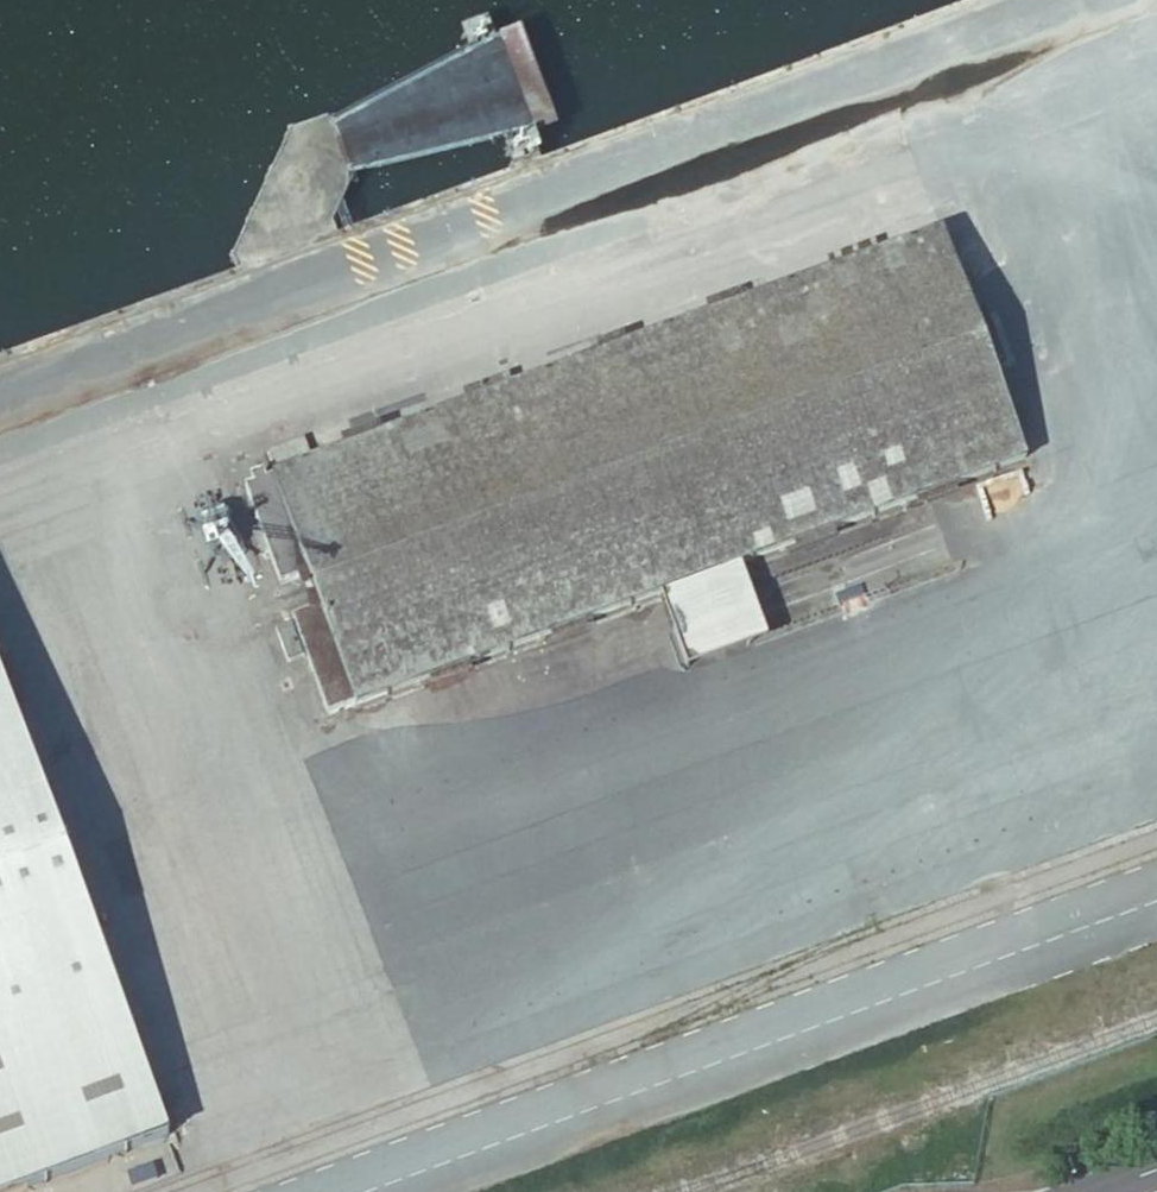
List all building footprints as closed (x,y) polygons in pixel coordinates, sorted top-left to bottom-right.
[(306,572),(309,580),(763,422),(823,533),(904,503),(933,454),(1013,424),(940,229),(245,486),(281,580),(306,572)] [(740,564),(823,533),(763,422),(309,580),(319,607),(292,618),(330,715),(659,593),(740,564)] [(1026,458),(1013,424),(933,454),(904,503),(1026,458)] [(740,564),(659,593),(688,669),(768,639),(740,564)] [(96,940),(0,677),(0,975),(96,940)] [(169,1136),(96,940),(0,975),(0,1191),(17,1191),(169,1136)]
